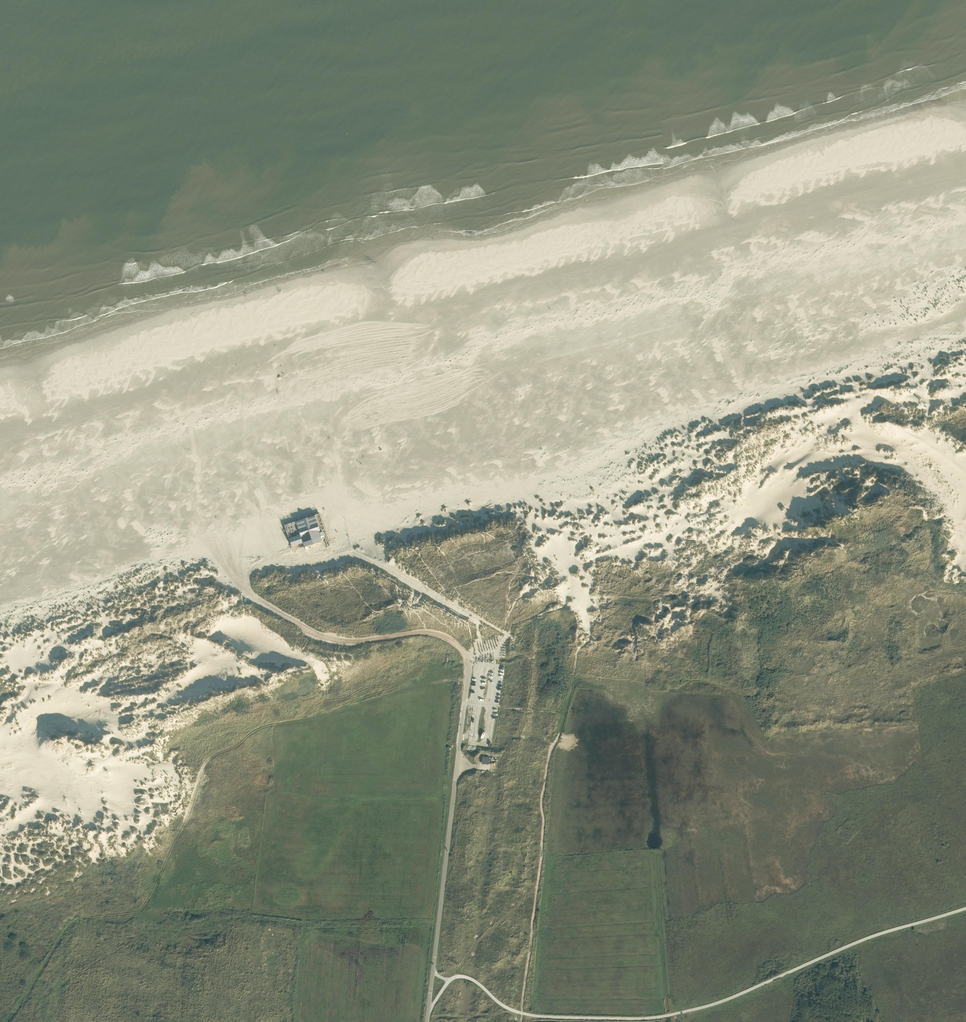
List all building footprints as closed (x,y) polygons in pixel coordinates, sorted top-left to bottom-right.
[(320,530),(315,515),(296,521),(300,535),(289,539),(292,546),(299,544),(300,548),(322,540),(320,537),(324,535),(323,532),(319,533),(319,531),(320,530)]
